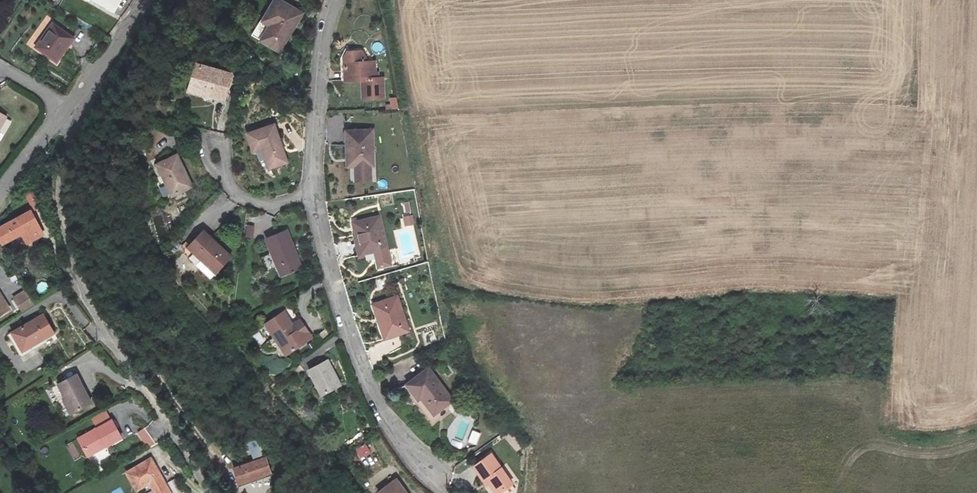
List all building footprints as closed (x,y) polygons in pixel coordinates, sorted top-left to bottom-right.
[(114,12),(121,0),(94,0),(114,12)] [(276,0),(264,20),(272,25),(262,41),(279,51),(301,15),(276,0)] [(50,22),(33,45),(58,65),(75,42),(50,22)] [(375,62),(362,62),(362,58),(359,51),(349,51),(346,58),(346,62),(345,79),(362,80),(362,98),(383,97),(383,79),(375,79),(375,62)] [(231,74),(196,65),(189,92),(224,101),(231,74)] [(391,110),(398,109),(396,97),(389,98),(391,110)] [(274,125),(250,133),(256,152),(262,150),(269,168),(287,162),(274,125)] [(371,131),(346,131),(346,146),(353,147),(354,151),(350,152),(350,167),(371,167),(371,131)] [(192,187),(179,154),(155,164),(162,182),(166,180),(172,196),(192,187)] [(33,210),(41,206),(34,192),(26,196),(33,210)] [(408,202),(402,203),(404,213),(410,212),(408,202)] [(3,244),(23,234),(28,243),(42,236),(30,213),(0,229),(0,238),(3,244)] [(153,216),(159,238),(168,236),(162,214),(153,216)] [(404,217),(406,225),(414,224),(412,216),(404,217)] [(381,217),(352,222),(354,234),(357,233),(361,254),(375,251),(378,268),(390,266),(381,217)] [(247,224),(244,236),(252,238),(255,226),(247,224)] [(302,268),(286,231),(266,240),(282,277),(302,268)] [(230,258),(204,232),(184,252),(211,278),(230,258)] [(23,311),(34,303),(27,289),(13,299),(23,311)] [(9,308),(0,293),(0,314),(9,308)] [(408,331),(396,296),(372,304),(376,317),(380,315),(388,338),(408,331)] [(292,331),(279,312),(260,325),(281,356),(307,338),(300,327),(292,331)] [(54,335),(42,316),(10,336),(21,356),(54,335)] [(258,345),(266,341),(260,331),(253,335),(258,345)] [(338,388),(326,363),(308,372),(320,397),(338,388)] [(452,402),(428,369),(406,385),(419,402),(422,400),(434,415),(452,402)] [(92,404),(76,376),(58,385),(67,400),(63,402),(70,416),(92,404)] [(75,440),(85,458),(121,438),(111,420),(75,440)] [(146,448),(156,443),(147,427),(137,432),(146,448)] [(468,442),(476,445),(481,433),(473,430),(468,442)] [(72,441),(65,445),(74,461),(80,457),(72,441)] [(99,462),(111,456),(107,448),(95,454),(99,462)] [(492,454),(472,468),(483,484),(486,482),(494,492),(500,492),(513,484),(492,454)] [(126,471),(137,490),(150,484),(155,492),(172,492),(150,457),(126,471)] [(269,474),(264,460),(235,469),(240,484),(269,474)] [(168,483),(174,492),(176,492),(181,490),(175,479),(168,483)] [(396,480),(377,492),(405,492),(396,480)]
